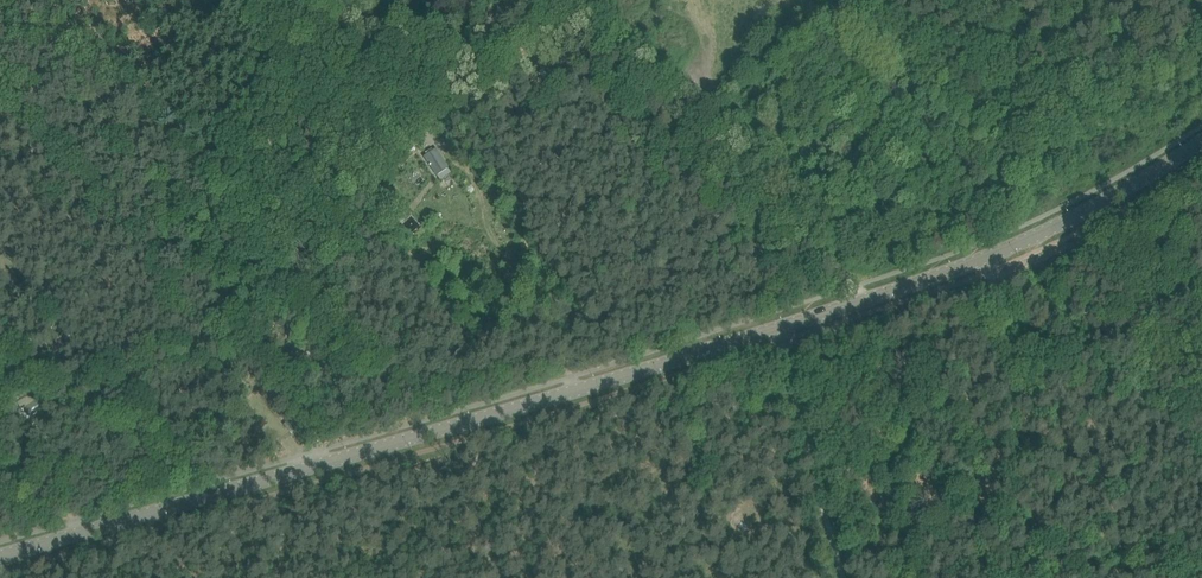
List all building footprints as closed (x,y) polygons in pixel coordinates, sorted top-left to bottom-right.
[(559,84),(549,73),(548,75),(546,73),(542,77),(554,89),(559,84)] [(430,165),(431,165),(436,172),(446,165),(436,149),(425,156),(430,164),(430,165)] [(540,149),(532,154),(535,159),(534,160),(534,161),(535,160),(538,165),(533,167),(536,173),(555,162),(552,157),(546,160),(540,149)] [(391,198),(381,200),(382,211),(392,209),(391,198)] [(233,264),(242,256),(232,245),(223,253),(233,264)] [(739,257),(738,250),(721,252),(722,259),(739,257)] [(286,346),(292,355),(306,345),(300,337),(286,346)] [(173,368),(181,363),(176,355),(168,359),(173,368)] [(43,395),(36,398),(43,411),(49,407),(43,395)] [(37,401),(22,410),(26,418),(42,410),(37,401)] [(1091,523),(1084,526),(1088,535),(1095,533),(1091,523)]
